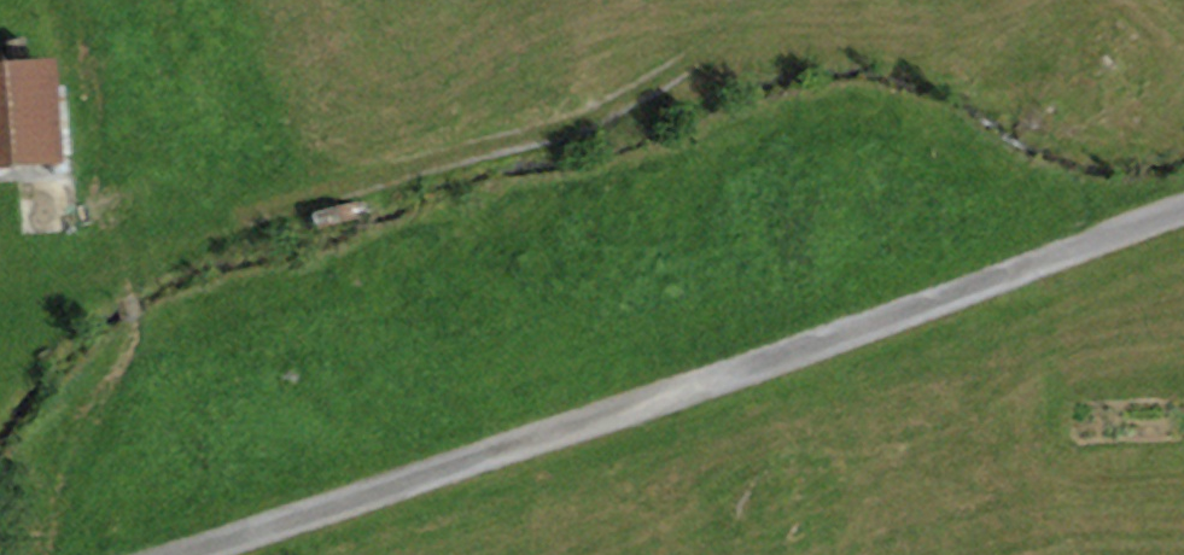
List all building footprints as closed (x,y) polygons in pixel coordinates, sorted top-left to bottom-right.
[(54,157),(47,65),(0,69),(0,161),(54,157)]
